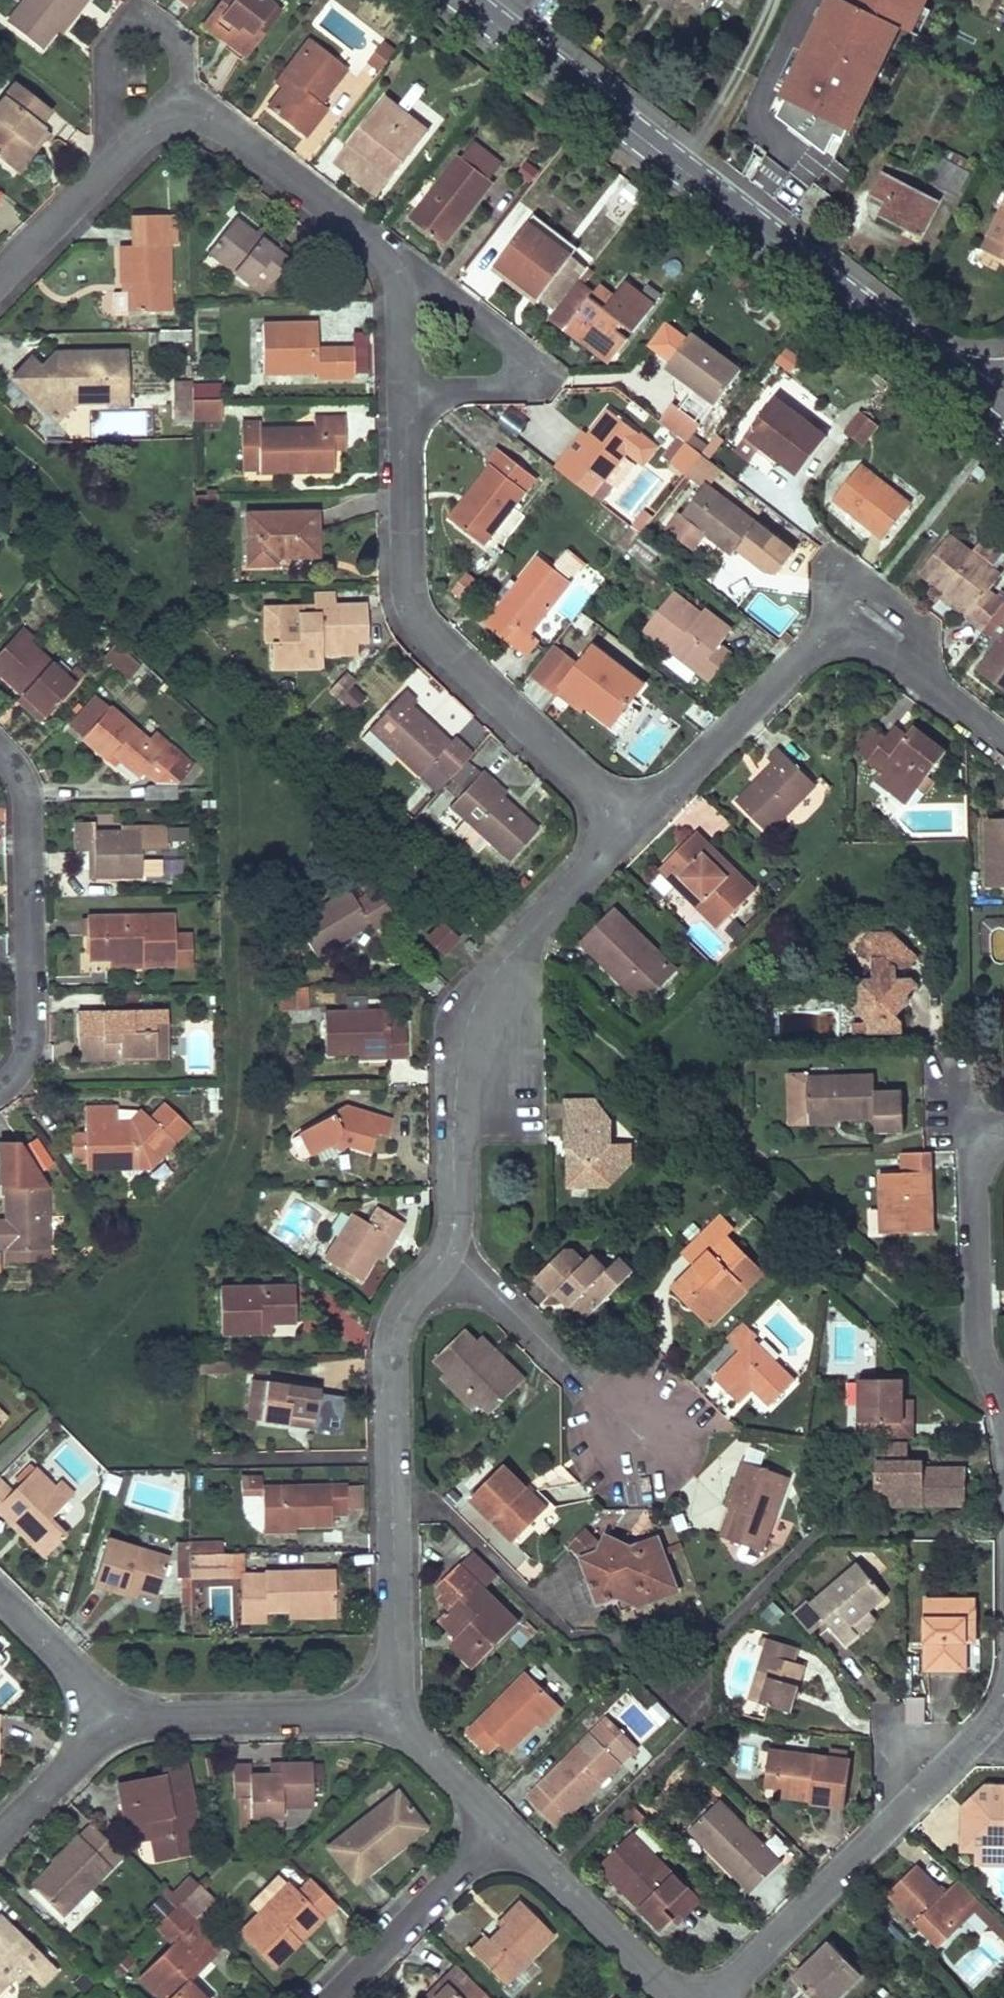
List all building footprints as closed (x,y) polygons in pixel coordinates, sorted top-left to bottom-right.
[(87,0),(23,0),(6,21),(40,48),(55,29),(72,7),(78,11),(87,0)] [(246,56),(280,12),(264,0),(220,0),(205,18),(230,38),(227,42),(246,56)] [(858,134),(907,27),(919,33),(936,0),(834,0),(783,95),(858,134)] [(78,11),(72,7),(55,29),(60,34),(78,11)] [(227,42),(230,38),(205,18),(202,22),(227,42)] [(267,108),(303,137),(326,108),(319,102),(346,68),(309,39),(281,75),(295,85),(289,93),(282,88),(267,108)] [(367,62),(379,71),(392,55),(380,46),(367,62)] [(295,85),(281,75),(275,82),(282,88),(289,93),(295,85)] [(14,85),(0,102),(0,161),(10,169),(30,143),(26,140),(32,132),(36,135),(42,128),(38,126),(48,112),(14,85)] [(387,183),(428,131),(384,97),(334,160),(361,181),(370,169),(387,183)] [(26,140),(30,143),(10,169),(16,174),(47,133),(42,129),(42,128),(36,135),(32,132),(26,140)] [(463,157),(490,179),(500,165),(473,144),(463,157)] [(946,151),(943,158),(970,173),(973,166),(946,151)] [(463,157),(460,155),(410,219),(443,244),(493,181),(490,179),(463,157)] [(943,158),(930,181),(957,196),(970,173),(943,158)] [(387,183),(370,169),(361,181),(378,194),(387,183)] [(884,172),(872,197),(886,204),(880,216),(918,236),(937,199),(884,172)] [(990,235),(1003,242),(1003,208),(990,235)] [(535,214),(529,222),(572,256),(578,248),(535,214)] [(120,246),(120,284),(127,284),(127,292),(128,312),(169,311),(168,244),(167,215),(132,216),(132,246),(120,246)] [(167,215),(168,244),(175,244),(175,215),(167,215)] [(234,218),(208,252),(249,284),(260,270),(273,280),(292,255),(279,244),(275,250),(254,234),(234,218)] [(572,256),(529,222),(496,265),(555,310),(578,281),(588,267),(572,256)] [(254,234),(275,250),(279,244),(259,228),(254,234)] [(984,249),(1002,258),(1003,254),(1003,242),(990,235),(984,249)] [(273,280),(260,270),(249,284),(261,294),(273,280)] [(555,310),(550,316),(584,342),(593,332),(600,337),(618,351),(628,338),(616,329),(621,323),(633,332),(654,305),(624,281),(614,295),(605,307),(604,307),(590,297),(593,293),(578,281),(555,310)] [(605,307),(614,295),(600,285),(591,296),(605,307)] [(715,411),(742,378),(668,320),(642,353),(715,411)] [(317,347),(317,322),(261,323),(262,373),(285,373),(285,368),(316,367),(316,378),(352,377),(352,346),(317,347)] [(162,339),(191,338),(190,327),(161,328),(162,339)] [(600,337),(593,332),(584,342),(592,348),(600,337)] [(356,341),(356,372),(369,372),(369,341),(356,341)] [(776,365),(794,375),(802,359),(784,350),(776,365)] [(69,399),(73,403),(105,402),(105,395),(125,394),(124,352),(54,353),(55,369),(47,377),(29,359),(10,379),(51,418),(69,399)] [(192,385),(192,400),(218,399),(217,385),(192,385)] [(191,418),(191,413),(191,400),(190,387),(173,387),(173,418),(191,418)] [(692,397),(683,409),(699,421),(708,408),(692,397)] [(797,475),(827,436),(775,397),(745,435),(761,447),(764,443),(781,456),(778,460),(797,475)] [(73,403),(69,399),(51,418),(55,422),(73,403)] [(192,400),(191,400),(191,413),(191,418),(191,420),(221,419),(220,399),(218,399),(192,400)] [(614,486),(605,479),(640,434),(608,409),(588,435),(589,436),(574,456),(568,451),(556,467),(601,503),(614,486)] [(853,438),(869,417),(860,411),(844,431),(853,438)] [(259,473),(333,471),(333,449),(332,435),(344,435),(344,416),(313,417),(313,428),(259,429),(259,423),(242,423),(243,469),(259,469),(259,473)] [(869,417),(853,438),(861,445),(877,424),(869,417)] [(568,451),(574,456),(589,436),(588,435),(583,432),(568,451)] [(345,449),(344,435),(332,435),(333,449),(345,449)] [(686,474),(702,454),(687,442),(671,462),(686,474)] [(781,456),(764,443),(761,447),(778,460),(781,456)] [(456,524),(483,544),(535,477),(502,452),(497,449),(488,461),(492,465),(466,499),(472,504),(456,524)] [(720,469),(702,454),(686,474),(698,484),(704,476),(710,481),(720,469)] [(860,464),(833,498),(884,538),(910,504),(860,464)] [(779,571),(795,551),(705,483),(682,513),(700,527),(705,531),(733,552),(738,546),(769,569),(779,571)] [(203,495),(192,495),(192,504),(203,503),(203,495)] [(456,524),(472,504),(466,499),(450,519),(456,524)] [(317,556),(316,512),(245,514),(246,565),(274,564),(274,557),(317,556)] [(700,527),(682,513),(670,529),(693,547),(705,531),(700,527)] [(971,552),(949,535),(921,571),(946,591),(971,610),(967,616),(983,628),(1003,603),(988,590),(1000,575),(990,567),(971,552)] [(983,536),(971,552),(990,567),(1003,551),(983,536)] [(485,622),(506,639),(516,626),(528,635),(570,581),(537,555),(515,583),(519,587),(500,612),(495,608),(485,622)] [(453,588),(466,598),(478,582),(466,572),(453,588)] [(500,612),(519,587),(515,583),(495,608),(500,612)] [(702,613),(673,591),(644,629),(672,651),(664,661),(689,680),(697,670),(710,681),(732,653),(720,644),(728,633),(702,613)] [(967,616),(971,610),(946,591),(942,596),(967,616)] [(312,607),(327,606),(327,593),(311,594),(312,607)] [(364,640),(363,605),(327,606),(312,607),(312,615),(300,615),(300,607),(278,608),(279,641),(272,641),(273,665),(319,664),(319,654),(353,653),(353,641),(364,640)] [(272,641),(279,641),(278,608),(265,608),(266,642),(272,641)] [(702,613),(728,633),(731,629),(705,609),(702,613)] [(528,635),(516,626),(506,639),(526,654),(536,642),(528,635)] [(20,629),(0,651),(0,675),(21,695),(45,716),(83,675),(74,667),(65,677),(28,643),(31,639),(20,629)] [(778,640),(787,647),(794,639),(785,631),(778,640)] [(1003,691),(1003,637),(978,670),(1003,691)] [(103,656),(116,668),(127,655),(114,644),(103,656)] [(619,714),(642,685),(593,647),(563,686),(582,701),(587,704),(594,695),(599,699),(619,714)] [(116,668),(128,679),(139,666),(127,655),(116,668)] [(582,701),(563,686),(557,693),(577,708),(582,701)] [(361,698),(350,688),(340,699),(351,709),(361,698)] [(453,736),(448,742),(409,706),(415,700),(404,690),(360,737),(387,763),(395,754),(417,775),(429,762),(448,780),(471,753),(453,736)] [(40,722),(45,716),(21,695),(16,700),(40,722)] [(82,738),(109,707),(96,696),(69,727),(82,738)] [(619,714),(599,699),(597,701),(590,711),(610,726),(619,714)] [(193,765),(168,743),(161,752),(147,741),(147,740),(109,707),(82,738),(108,760),(113,755),(120,761),(139,778),(144,772),(157,783),(178,782),(193,765)] [(884,737),(897,747),(906,735),(893,725),(885,736),(884,737)] [(913,726),(906,735),(897,747),(884,737),(885,736),(872,726),(858,744),(862,747),(858,753),(880,770),(875,777),(907,802),(946,751),(913,726)] [(147,741),(161,752),(168,743),(155,732),(147,740),(147,741)] [(768,832),(816,784),(778,747),(768,758),(774,763),(736,801),(768,832)] [(120,761),(113,755),(108,760),(115,767),(120,761)] [(481,770),(448,806),(508,861),(537,829),(501,796),(505,792),(481,770)] [(74,851),(88,851),(93,851),(93,877),(166,876),(166,826),(120,826),(120,831),(94,831),(94,821),(74,822),(74,851)] [(988,821),(989,885),(1003,885),(1003,821),(988,821)] [(754,891),(695,832),(660,868),(719,926),(754,891)] [(315,956),(368,924),(371,930),(394,917),(376,888),(355,901),(348,890),(294,922),(315,956)] [(677,970),(613,907),(580,941),(634,993),(641,986),(652,996),(677,970)] [(174,965),(173,915),(85,917),(86,958),(110,958),(141,957),(141,965),(174,965)] [(439,924),(427,938),(443,952),(455,938),(439,924)] [(919,956),(893,931),(871,932),(855,949),(863,958),(872,958),(873,980),(865,980),(859,986),(860,1002),(854,1008),(868,1020),(866,1022),(852,1023),(852,1033),(903,1032),(903,1021),(897,1015),(908,1002),(908,994),(917,984),(912,978),(897,979),(897,967),(908,967),(919,956)] [(141,965),(141,957),(110,958),(110,966),(141,965)] [(277,983),(278,1008),(310,1007),(309,982),(277,983)] [(652,996),(641,986),(634,993),(645,1004),(652,996)] [(324,1053),(358,1052),(388,1051),(388,1057),(406,1057),(405,1029),(389,1029),(388,1010),(323,1012),(324,1053)] [(166,1011),(154,1012),(155,1054),(120,1055),(120,1058),(167,1058),(166,1011)] [(76,1013),(76,1059),(120,1058),(120,1055),(155,1054),(154,1012),(76,1013)] [(837,1117),(837,1116),(808,1116),(807,1075),(806,1072),(788,1072),(790,1122),(837,1121),(837,1117)] [(904,1130),(903,1090),(875,1090),(874,1073),(807,1075),(808,1116),(837,1116),(837,1117),(875,1116),(876,1131),(904,1130)] [(631,1161),(611,1142),(611,1119),(595,1120),(595,1099),(565,1100),(566,1148),(573,1148),(574,1156),(569,1156),(569,1186),(608,1185),(631,1161)] [(117,1108),(83,1108),(84,1136),(70,1136),(70,1148),(82,1160),(87,1160),(87,1166),(127,1165),(127,1173),(139,1173),(146,1165),(148,1167),(188,1126),(165,1103),(150,1119),(142,1110),(117,1108)] [(391,1120),(345,1106),(299,1132),(311,1155),(315,1153),(337,1141),(345,1143),(370,1151),(375,1133),(386,1136),(391,1120)] [(337,1141),(315,1153),(319,1160),(322,1161),(340,1151),(345,1143),(337,1141)] [(46,1250),(46,1188),(20,1149),(0,1149),(0,1185),(4,1188),(4,1222),(5,1246),(5,1251),(46,1250)] [(902,1172),(880,1173),(882,1233),(927,1231),(926,1204),(931,1204),(929,1151),(901,1153),(902,1172)] [(351,1213),(323,1259),(359,1281),(375,1255),(387,1236),(392,1239),(403,1222),(377,1206),(367,1223),(351,1213)] [(763,1271),(727,1235),(734,1228),(719,1213),(689,1243),(703,1257),(698,1262),(672,1288),(687,1303),(695,1295),(710,1311),(739,1282),(746,1289),(763,1271)] [(387,1236),(375,1255),(380,1259),(392,1239),(387,1236)] [(698,1262),(703,1257),(689,1243),(684,1248),(698,1262)] [(47,1259),(46,1250),(5,1251),(5,1260),(47,1259)] [(584,1319),(615,1289),(601,1275),(607,1270),(592,1255),(585,1262),(573,1250),(563,1251),(535,1278),(553,1295),(557,1291),(561,1287),(574,1301),(570,1305),(584,1319)] [(601,1275),(615,1289),(620,1283),(607,1270),(601,1275)] [(710,1325),(746,1289),(739,1282),(710,1311),(695,1295),(687,1303),(710,1325)] [(219,1333),(259,1332),(259,1322),(269,1322),(294,1321),(293,1286),(218,1287),(219,1333)] [(570,1305),(574,1301),(561,1287),(557,1291),(570,1305)] [(742,1321),(726,1337),(739,1351),(714,1377),(739,1402),(751,1389),(768,1405),(794,1378),(753,1338),(756,1335),(742,1321)] [(269,1322),(259,1322),(259,1332),(269,1332),(269,1322)] [(476,1341),(464,1329),(434,1358),(446,1370),(441,1376),(454,1389),(455,1387),(468,1390),(480,1402),(490,1413),(524,1379),(497,1352),(494,1355),(487,1348),(490,1345),(481,1336),(476,1341)] [(490,1345),(487,1348),(494,1355),(497,1352),(490,1345)] [(219,1360),(219,1372),(230,1372),(230,1359),(219,1360)] [(219,1360),(201,1360),(202,1373),(219,1372),(219,1360)] [(261,1421),(266,1380),(251,1378),(246,1419),(261,1421)] [(903,1421),(903,1378),(859,1379),(860,1421),(903,1421)] [(266,1380),(261,1421),(288,1425),(289,1415),(314,1418),(313,1428),(328,1431),(333,1396),(318,1394),(319,1388),(266,1380)] [(480,1402),(468,1390),(455,1387),(454,1389),(474,1409),(480,1402)] [(313,1428),(314,1418),(289,1415),(288,1425),(313,1428)] [(923,1468),(923,1461),(908,1461),(908,1441),(876,1441),(876,1490),(897,1490),(897,1498),(921,1498),(921,1504),(965,1504),(966,1468),(934,1468),(934,1472),(923,1472),(923,1468)] [(726,1506),(729,1507),(737,1510),(727,1538),(762,1550),(788,1476),(742,1460),(726,1506)] [(547,1507),(503,1464),(470,1498),(514,1541),(547,1507)] [(33,1468),(10,1492),(0,1482),(0,1513),(19,1531),(22,1527),(48,1553),(65,1535),(48,1519),(73,1494),(59,1480),(53,1487),(33,1468)] [(261,1493),(261,1487),(255,1479),(240,1480),(240,1493),(261,1493)] [(346,1485),(347,1510),(361,1509),(361,1484),(346,1485)] [(346,1485),(261,1487),(261,1493),(262,1526),(294,1526),(331,1525),(331,1514),(347,1513),(347,1510),(346,1485)] [(921,1504),(921,1498),(897,1498),(897,1490),(876,1490),(876,1504),(921,1504)] [(727,1538),(737,1510),(729,1507),(719,1535),(727,1538)] [(48,1553),(22,1527),(19,1531),(44,1556),(48,1553)] [(598,1601),(615,1595),(613,1590),(634,1583),(636,1587),(643,1584),(649,1599),(676,1589),(657,1538),(635,1547),(636,1549),(625,1553),(623,1548),(609,1539),(603,1546),(585,1528),(569,1544),(573,1549),(533,1589),(573,1629),(599,1603),(598,1601)] [(169,1557),(106,1538),(92,1585),(124,1594),(126,1587),(138,1590),(157,1596),(169,1557)] [(221,1542),(204,1543),(204,1553),(212,1553),(222,1553),(221,1542)] [(189,1554),(188,1543),(175,1543),(176,1560),(189,1559),(189,1555),(189,1554)] [(188,1543),(189,1554),(204,1553),(204,1543),(188,1543)] [(682,1547),(680,1543),(665,1548),(667,1553),(682,1547)] [(623,1548),(625,1553),(636,1549),(635,1547),(634,1544),(623,1548)] [(204,1553),(189,1554),(189,1555),(189,1559),(189,1577),(225,1576),(224,1553),(222,1553),(212,1553),(204,1553)] [(475,1553),(461,1567),(478,1583),(480,1585),(494,1571),(475,1553)] [(189,1577),(189,1559),(176,1560),(176,1577),(189,1577)] [(885,1595),(858,1563),(811,1603),(807,1599),(792,1612),(810,1633),(825,1620),(845,1643),(857,1633),(850,1625),(867,1610),(885,1595)] [(461,1567),(459,1565),(439,1584),(446,1590),(440,1597),(451,1608),(469,1625),(458,1636),(451,1643),(475,1667),(518,1623),(480,1585),(478,1583),(461,1567)] [(334,1570),(263,1571),(263,1575),(240,1575),(241,1620),(265,1620),(265,1611),(287,1611),(335,1610),(334,1570)] [(613,1590),(615,1595),(632,1606),(649,1599),(643,1584),(636,1587),(634,1583),(613,1590)] [(138,1590),(126,1587),(124,1594),(135,1598),(138,1590)] [(926,1599),(926,1669),(965,1669),(965,1640),(965,1629),(974,1629),(974,1599),(926,1599)] [(458,1636),(469,1625),(451,1608),(440,1619),(458,1636)] [(850,1625),(857,1633),(874,1618),(867,1610),(850,1625)] [(536,1632),(525,1622),(520,1628),(530,1638),(536,1632)] [(974,1629),(965,1629),(965,1640),(974,1640),(974,1629)] [(790,1711),(804,1664),(793,1661),(797,1646),(767,1637),(767,1638),(760,1636),(758,1643),(765,1645),(762,1652),(768,1654),(762,1675),(768,1676),(760,1702),(790,1711)] [(749,1699),(760,1702),(768,1676),(762,1675),(768,1654),(762,1652),(749,1699)] [(557,1701),(526,1672),(467,1732),(486,1752),(498,1740),(508,1750),(536,1722),(557,1701)] [(561,1705),(557,1701),(536,1722),(540,1726),(561,1705)] [(923,1703),(906,1703),(906,1722),(922,1723),(923,1703)] [(607,1716),(538,1785),(542,1789),(532,1799),(556,1824),(567,1814),(568,1815),(591,1793),(588,1790),(606,1772),(609,1775),(637,1746),(607,1716)] [(780,1750),(775,1787),(812,1792),(811,1799),(811,1802),(845,1807),(851,1759),(847,1759),(848,1750),(830,1748),(829,1757),(780,1750)] [(766,1786),(775,1787),(780,1750),(771,1749),(766,1786)] [(312,1806),(311,1764),(280,1765),(280,1775),(269,1775),(250,1775),(249,1765),(232,1766),(233,1798),(249,1798),(249,1817),(282,1817),(282,1806),(312,1806)] [(198,1832),(184,1765),(161,1769),(162,1775),(117,1785),(126,1825),(134,1823),(147,1820),(150,1838),(155,1860),(193,1852),(189,1834),(198,1832)] [(269,1775),(280,1775),(280,1765),(269,1765),(269,1775)] [(609,1775),(606,1772),(588,1790),(591,1793),(609,1775)] [(986,1785),(962,1807),(977,1822),(976,1831),(962,1831),(962,1850),(978,1851),(980,1851),(984,1845),(1000,1846),(1000,1851),(1003,1851),(1003,1786),(986,1785)] [(811,1799),(812,1792),(775,1787),(774,1794),(811,1799)] [(396,1791),(325,1846),(354,1883),(396,1850),(392,1844),(421,1822),(396,1791)] [(781,1861),(719,1799),(689,1829),(734,1874),(738,1870),(755,1887),(781,1861)] [(642,1815),(631,1804),(620,1815),(627,1822),(631,1818),(635,1822),(642,1815)] [(962,1807),(962,1831),(976,1831),(977,1822),(962,1807)] [(147,1820),(134,1823),(138,1841),(150,1838),(147,1820)] [(425,1827),(421,1822),(392,1844),(396,1850),(425,1827)] [(79,1836),(84,1841),(96,1829),(91,1824),(79,1836)] [(61,1916),(122,1855),(96,1829),(84,1841),(79,1836),(52,1863),(56,1868),(34,1890),(61,1916)] [(189,1834),(193,1852),(202,1850),(198,1832),(189,1834)] [(662,1930),(675,1917),(666,1909),(687,1887),(632,1832),(602,1861),(623,1882),(619,1886),(662,1930)] [(1000,1851),(1000,1846),(984,1845),(980,1851),(980,1864),(1003,1865),(1003,1851),(1000,1851)] [(619,1886),(623,1882),(602,1861),(598,1865),(619,1886)] [(34,1890),(56,1868),(52,1863),(30,1885),(34,1890)] [(943,1893),(916,1865),(887,1893),(939,1947),(959,1928),(952,1921),(975,1897),(958,1879),(943,1893)] [(321,1919),(336,1904),(311,1879),(297,1893),(271,1867),(241,1897),(257,1913),(239,1931),(274,1966),(298,1942),(291,1935),(314,1912),(321,1919)] [(755,1887),(738,1870),(734,1874),(751,1892),(755,1887)] [(161,1895),(173,1907),(178,1902),(196,1883),(189,1877),(172,1894),(164,1886),(159,1892),(161,1895)] [(212,1899),(196,1883),(178,1902),(183,1907),(193,1917),(212,1899)] [(687,1887),(666,1909),(675,1917),(679,1921),(700,1900),(687,1887)] [(173,1907),(161,1895),(148,1908),(160,1919),(173,1907)] [(1002,1924),(975,1897),(952,1921),(959,1928),(975,1912),(994,1931),(1002,1924)] [(504,1984),(553,1935),(518,1900),(501,1918),(505,1922),(488,1939),(484,1935),(469,1949),(504,1984)] [(137,1976),(158,1997),(205,1997),(178,1971),(187,1962),(196,1971),(208,1959),(182,1933),(196,1919),(193,1917),(183,1907),(178,1902),(173,1907),(160,1919),(157,1923),(153,1926),(170,1943),(137,1976)] [(160,1919),(148,1908),(145,1911),(157,1923),(160,1919)] [(298,1942),(321,1919),(314,1912),(291,1935),(298,1942)] [(1,1915),(0,1916),(0,1989),(11,1977),(16,1981),(26,1971),(41,1986),(56,1970),(1,1915)] [(488,1939),(505,1922),(501,1918),(484,1935),(488,1939)] [(182,1933),(208,1959),(221,1946),(196,1919),(182,1933)] [(1002,1924),(994,1931),(1003,1940),(1003,1927),(1002,1924)] [(829,1941),(793,1977),(806,1990),(802,1994),(798,1997),(837,1997),(862,1974),(829,1941)] [(455,1965),(441,1980),(445,1984),(432,1997),(489,1997),(455,1965)] [(806,1990),(793,1977),(789,1980),(802,1994),(806,1990)] [(445,1984),(441,1980),(423,1997),(432,1997),(445,1984)]
